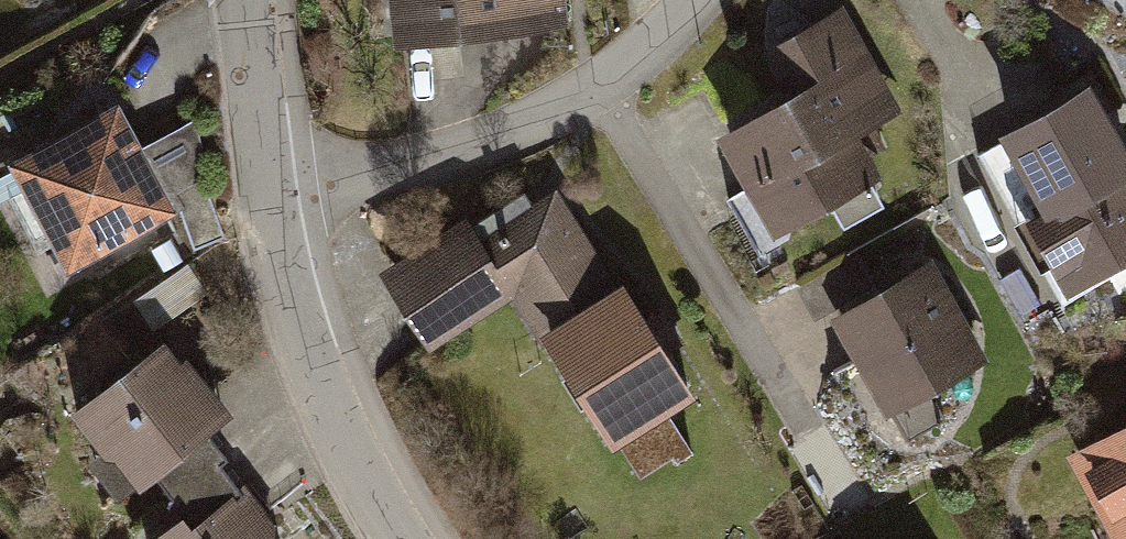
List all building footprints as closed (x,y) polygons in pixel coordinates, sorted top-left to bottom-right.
[(388,64),(566,41),(561,0),(379,0),(388,64)] [(710,149),(764,251),(877,192),(852,143),(898,119),(844,16),(751,64),(777,114),(710,149)] [(993,143),(1005,164),(982,177),(1070,326),(1114,300),(1106,287),(1125,275),(1125,169),(1080,92),(993,143)] [(118,113),(21,165),(75,265),(173,213),(165,198),(207,175),(194,121),(139,151),(118,113)] [(508,308),(603,460),(684,410),(653,362),(673,350),(655,322),(636,334),(538,179),(372,282),(423,362),(508,308)] [(199,265),(125,311),(144,341),(217,295),(199,265)] [(922,268),(821,327),(879,425),(980,365),(922,268)] [(171,377),(155,356),(61,427),(92,468),(82,476),(110,513),(139,491),(196,448),(226,426),(182,368),(171,377)] [(1100,538),(1125,538),(1125,434),(1062,469),(1100,538)] [(196,448),(139,491),(169,530),(159,538),(269,538),(270,536),(196,448)]
